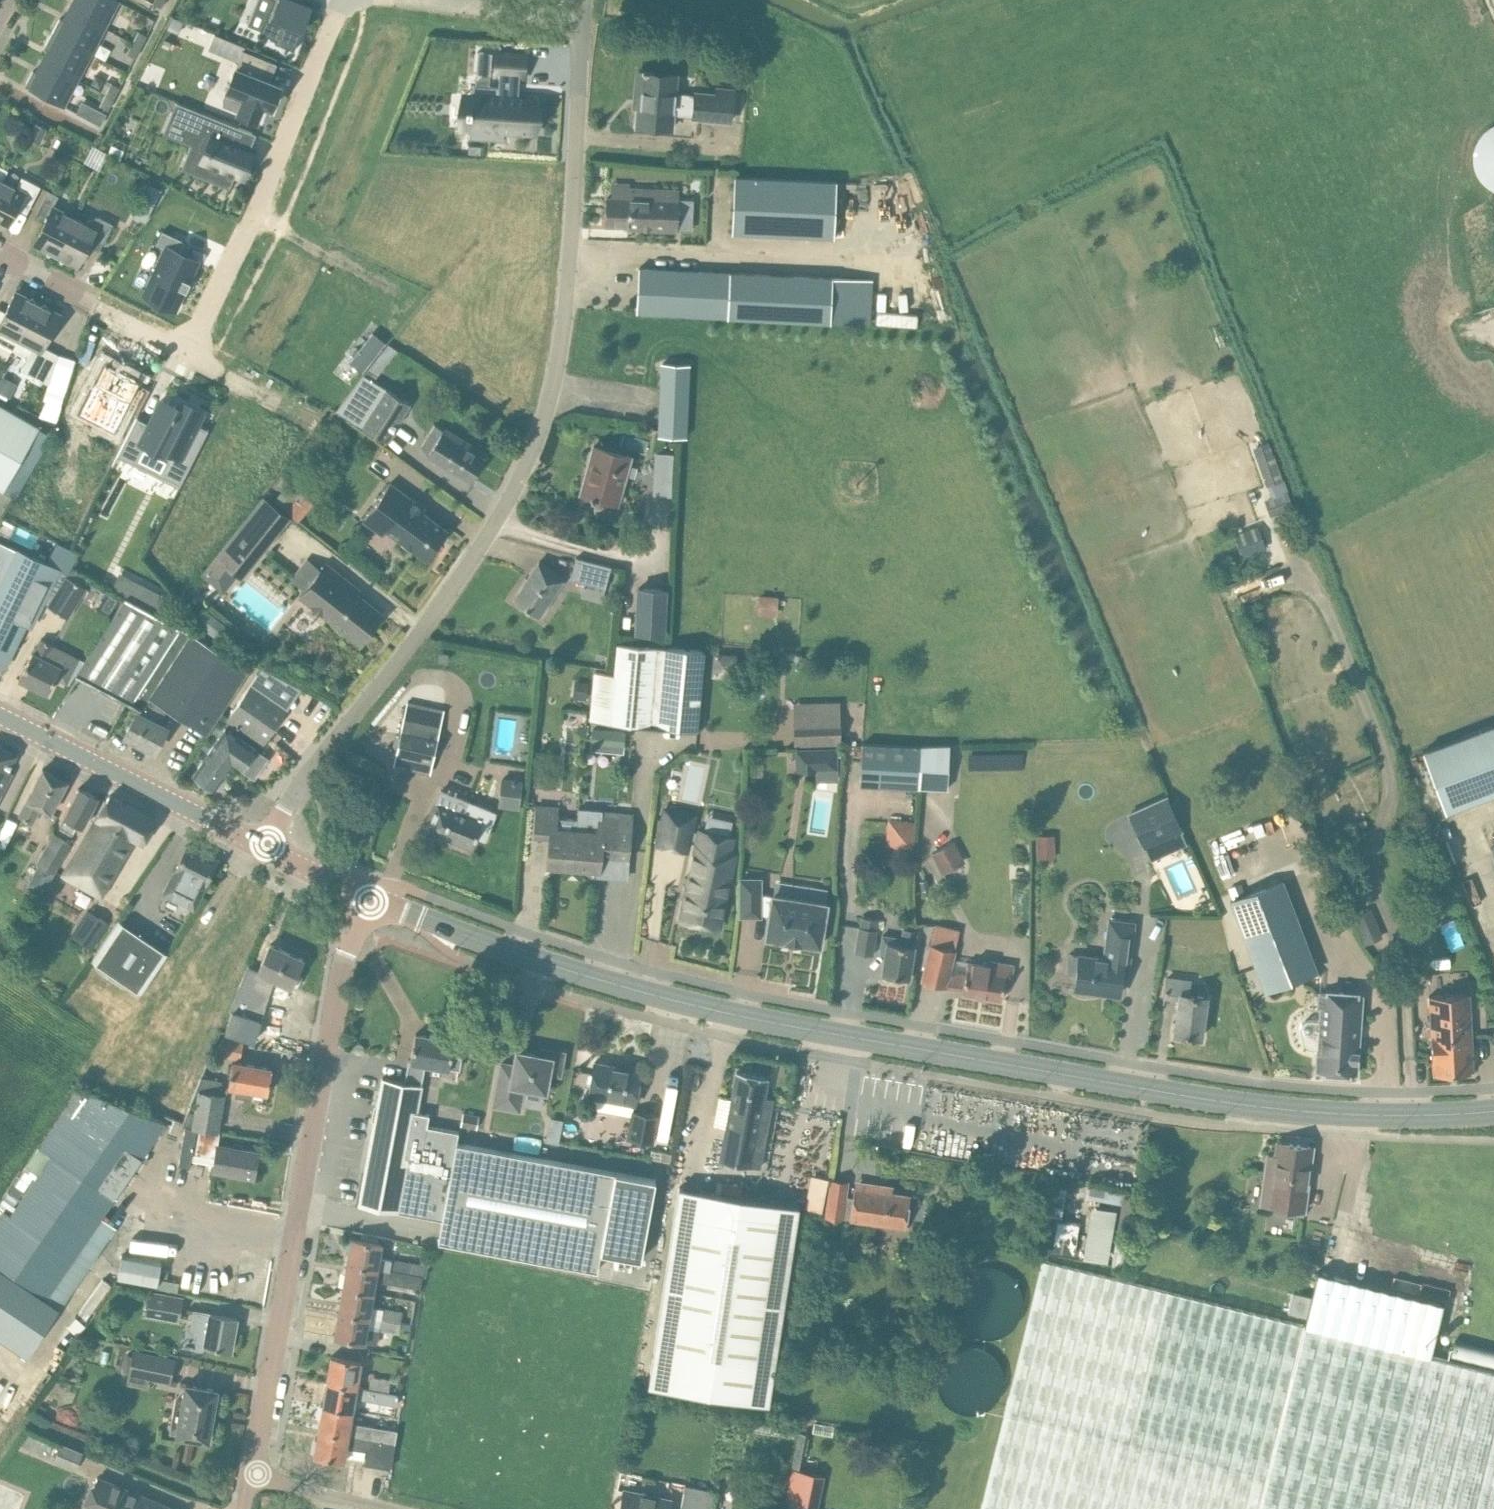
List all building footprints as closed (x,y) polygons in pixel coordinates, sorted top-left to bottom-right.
[(70,8),(105,26),(118,0),(74,0),(70,8)] [(260,32),(276,39),(275,42),(294,50),(309,12),(298,8),(301,0),(273,0),(260,32)] [(105,26),(70,8),(64,19),(60,17),(52,32),(91,52),(105,26)] [(133,42),(142,46),(148,35),(139,30),(133,42)] [(43,60),(77,78),(91,52),(52,32),(45,46),(49,48),(43,60)] [(136,58),(142,46),(133,42),(127,53),(136,58)] [(499,75),(520,76),(523,76),(525,54),(497,52),(496,74),(499,75)] [(77,78),(43,60),(37,72),(33,70),(25,84),(64,104),(77,78)] [(271,108),(280,84),(237,67),(222,102),(238,108),(237,112),(258,120),(263,106),(271,108)] [(693,93),(675,91),(676,75),(639,71),(637,91),(643,92),(642,97),(640,97),(638,124),(671,128),(673,114),(692,116),(691,119),(731,123),(734,88),(715,86),(715,92),(694,90),(693,93)] [(518,98),(520,76),(499,75),(498,87),(473,85),(472,95),(470,95),(469,108),(467,108),(466,114),(469,114),(468,127),(470,128),(469,138),(504,140),(504,130),(534,132),(536,99),(518,98)] [(107,93),(114,97),(120,87),(107,80),(101,90),(107,93)] [(114,97),(107,93),(99,107),(107,111),(114,97)] [(242,178),(254,151),(232,142),(238,126),(179,102),(173,117),(187,124),(182,137),(195,142),(190,155),(202,159),(201,162),(203,163),(199,172),(231,185),(235,175),(242,178)] [(96,110),(90,121),(99,126),(105,114),(96,110)] [(1493,126),(1487,129),(1483,134),(1479,139),(1477,145),(1475,151),(1474,157),(1475,164),(1477,170),(1479,175),(1483,181),(1487,185),(1493,189),(1493,125),(1493,126)] [(48,132),(36,126),(29,141),(41,147),(48,132)] [(481,154),(481,146),(468,145),(468,154),(481,154)] [(836,206),(836,180),(736,175),(733,233),(834,237),(836,206)] [(0,187),(0,224),(7,228),(19,204),(29,209),(40,187),(22,178),(17,188),(3,181),(0,187)] [(607,196),(606,225),(628,226),(628,228),(677,230),(678,189),(630,187),(630,197),(607,196)] [(57,254),(75,217),(53,206),(58,196),(48,191),(37,213),(46,218),(34,242),(57,254)] [(75,217),(57,254),(79,265),(91,241),(101,246),(112,224),(102,219),(97,216),(94,216),(90,218),(87,220),(86,223),(75,217)] [(142,292),(176,308),(198,260),(178,251),(184,240),(161,229),(155,242),(164,246),(142,292)] [(639,266),(637,312),(728,316),(728,317),(831,322),(831,320),(870,322),(872,278),(833,276),(833,275),(731,271),(639,266)] [(39,304),(16,292),(3,317),(0,315),(0,344),(12,350),(12,349),(14,350),(14,351),(15,351),(39,304)] [(39,304),(15,351),(24,356),(26,361),(21,371),(49,385),(57,355),(43,348),(60,314),(39,304)] [(373,366),(381,373),(401,348),(392,342),(373,366)] [(116,432),(143,381),(107,362),(80,414),(116,432)] [(686,436),(689,364),(663,362),(659,435),(686,436)] [(410,403),(363,374),(336,410),(386,442),(410,403)] [(0,380),(0,392),(10,397),(17,383),(2,375),(0,380)] [(179,462),(204,411),(182,401),(179,407),(164,400),(156,419),(150,416),(137,442),(179,462)] [(51,436),(0,407),(0,490),(16,499),(51,436)] [(420,446),(430,452),(428,454),(470,481),(485,457),(472,449),(474,445),(446,427),(444,430),(434,424),(420,446)] [(593,464),(585,494),(617,503),(630,455),(594,445),(589,463),(593,464)] [(1281,450),(1256,457),(1263,486),(1288,480),(1281,450)] [(672,467),(673,453),(656,452),(655,466),(672,467)] [(390,482),(371,508),(404,533),(400,538),(426,557),(447,529),(423,511),(425,508),(390,482)] [(1271,516),(1295,508),(1289,491),(1265,499),(1271,516)] [(301,492),(285,510),(298,521),(313,502),(301,492)] [(290,517),(263,496),(214,557),(241,578),(290,517)] [(0,540),(0,662),(7,666),(27,624),(33,627),(60,569),(54,566),(10,543),(9,545),(0,540)] [(611,565),(576,557),(570,579),(605,587),(611,565)] [(290,577),(305,589),(300,595),(360,642),(383,613),(357,592),(360,588),(326,562),(320,569),(305,558),(290,577)] [(540,559),(514,597),(539,615),(566,576),(540,559)] [(86,587),(66,575),(48,605),(67,617),(86,587)] [(636,586),(634,633),(666,634),(668,588),(636,586)] [(777,616),(779,597),(759,595),(758,614),(777,616)] [(184,596),(174,609),(189,621),(199,608),(184,596)] [(121,696),(125,698),(140,706),(142,707),(190,632),(180,626),(125,597),(76,673),(121,696)] [(207,609),(197,623),(218,639),(229,626),(207,609)] [(142,707),(140,706),(125,735),(141,743),(140,745),(150,750),(151,748),(155,750),(167,726),(159,722),(168,708),(207,734),(249,669),(191,631),(190,632),(142,707)] [(61,665),(47,658),(54,645),(39,638),(19,679),(47,693),(61,665)] [(715,732),(722,653),(659,645),(619,641),(616,673),(596,671),(592,719),(651,725),(715,732)] [(257,748),(236,734),(239,729),(263,745),(295,698),(258,673),(223,723),(226,725),(193,773),(215,788),(233,763),(243,770),(257,748)] [(407,700),(392,765),(429,774),(444,709),(407,700)] [(841,721),(809,722),(810,745),(842,744),(841,721)] [(1493,793),(1493,724),(1423,750),(1446,811),(1493,793)] [(624,733),(591,730),(589,745),(623,748),(624,733)] [(918,786),(920,745),(919,745),(862,742),(860,783),(918,786)] [(920,745),(918,786),(947,788),(950,744),(920,745)] [(12,771),(8,769),(16,754),(0,746),(0,795),(12,771)] [(819,748),(819,771),(839,770),(839,748),(819,748)] [(348,767),(342,778),(357,786),(363,775),(348,767)] [(43,768),(27,799),(18,816),(33,823),(41,807),(51,812),(67,781),(43,768)] [(502,775),(498,806),(518,808),(522,778),(502,775)] [(64,816),(65,816),(59,828),(72,835),(78,823),(83,826),(98,797),(79,787),(64,816)] [(433,804),(435,804),(424,832),(439,838),(441,833),(471,845),(475,836),(485,840),(496,811),(439,788),(433,804)] [(103,899),(136,839),(142,842),(156,818),(109,793),(64,877),(103,899)] [(1166,794),(1128,811),(1143,848),(1145,847),(1151,859),(1186,843),(1180,831),(1183,830),(1166,794)] [(574,869),(580,809),(577,809),(577,818),(557,816),(558,805),(535,803),(532,837),(549,839),(547,867),(574,869)] [(664,808),(657,843),(684,848),(691,813),(664,808)] [(633,812),(619,811),(600,809),(600,811),(580,809),(574,869),(600,871),(601,854),(629,857),(633,812)] [(912,848),(914,822),(888,820),(886,846),(912,848)] [(680,918),(719,926),(736,852),(730,851),(733,837),(699,830),(680,918)] [(43,894),(54,873),(72,843),(53,832),(35,862),(39,864),(26,884),(43,894)] [(1041,832),(1042,856),(1060,856),(1059,832),(1041,832)] [(954,840),(931,852),(941,872),(965,860),(954,840)] [(193,909),(198,900),(218,859),(188,844),(163,894),(193,909)] [(769,893),(762,893),(762,876),(740,876),(739,916),(760,916),(760,913),(769,915),(765,937),(819,945),(826,900),(770,890),(769,893)] [(1228,887),(1232,898),(1229,899),(1264,992),(1318,971),(1284,878),(1244,893),(1240,883),(1228,887)] [(1370,907),(1352,915),(1364,944),(1382,936),(1370,907)] [(88,908),(70,935),(91,949),(110,923),(88,908)] [(861,915),(855,951),(873,954),(878,918),(861,915)] [(141,992),(169,951),(119,917),(91,958),(141,992)] [(1124,961),(1130,962),(1135,921),(1107,917),(1102,956),(1079,953),(1079,954),(1068,952),(1066,971),(1077,972),(1075,988),(1093,991),(1094,987),(1120,990),(1124,961)] [(909,978),(917,929),(902,927),(901,936),(882,933),(878,953),(885,954),(882,973),(885,974),(887,978),(894,979),(897,975),(909,978)] [(297,972),(303,958),(270,943),(258,970),(248,966),(240,987),(242,988),(227,1022),(224,1031),(255,1042),(261,1019),(260,1018),(273,977),(296,987),(302,974),(297,972)] [(966,973),(951,971),(956,949),(929,943),(921,981),(946,987),(947,987),(947,986),(964,989),(963,992),(1002,998),(1004,984),(1010,985),(1013,964),(989,960),(988,964),(968,961),(966,973)] [(1163,996),(1178,998),(1173,1033),(1202,1037),(1207,995),(1190,993),(1192,978),(1166,975),(1163,996)] [(1316,1048),(1317,1048),(1316,1070),(1325,1071),(1325,1073),(1348,1074),(1348,1072),(1357,1073),(1362,995),(1357,995),(1357,993),(1327,991),(1327,993),(1318,992),(1318,993),(1317,1007),(1320,1007),(1319,1019),(1307,1019),(1304,1020),(1301,1022),(1300,1024),(1299,1027),(1301,1034),(1303,1040),(1303,1043),(1305,1045),(1307,1046),(1308,1047),(1310,1048),(1314,1048),(1316,1048)] [(1470,993),(1429,995),(1433,1073),(1474,1071),(1470,993)] [(459,1069),(461,1056),(451,1054),(454,1039),(416,1033),(411,1061),(409,1060),(406,1080),(381,1076),(357,1204),(440,1219),(437,1240),(596,1269),(600,1251),(616,1254),(614,1266),(630,1269),(632,1257),(639,1259),(654,1178),(455,1141),(458,1130),(426,1124),(428,1113),(417,1111),(422,1084),(421,1084),(425,1063),(459,1069)] [(221,1036),(218,1056),(240,1060),(243,1040),(221,1036)] [(560,1073),(563,1051),(542,1048),(540,1054),(516,1050),(514,1064),(501,1062),(493,1105),(519,1109),(523,1086),(545,1090),(549,1071),(560,1073)] [(251,1098),(253,1089),(268,1092),(272,1067),(233,1061),(229,1085),(236,1087),(235,1096),(251,1098)] [(635,1103),(641,1069),(595,1061),(588,1095),(635,1103)] [(736,1071),(731,1098),(718,1095),(713,1124),(726,1126),(720,1159),(759,1166),(771,1103),(764,1101),(768,1077),(736,1071)] [(200,1128),(219,1131),(225,1093),(219,1092),(221,1080),(202,1077),(200,1089),(197,1089),(194,1110),(189,1110),(183,1124),(191,1125),(191,1126),(200,1128)] [(60,1306),(115,1225),(102,1216),(115,1197),(114,1196),(142,1156),(142,1157),(167,1121),(85,1088),(80,1085),(13,1183),(25,1191),(10,1212),(4,1208),(0,1213),(0,1265),(60,1306)] [(631,1110),(626,1138),(653,1143),(658,1115),(631,1110)] [(463,1111),(460,1125),(476,1128),(479,1114),(463,1111)] [(559,1140),(562,1124),(552,1123),(549,1125),(546,1138),(559,1140)] [(233,1145),(218,1143),(220,1132),(218,1132),(219,1131),(200,1128),(196,1154),(194,1153),(193,1160),(213,1163),(213,1167),(254,1174),(258,1150),(242,1147),(243,1143),(233,1141),(233,1145)] [(1303,1216),(1304,1209),(1305,1209),(1314,1145),(1276,1140),(1274,1155),(1266,1154),(1260,1203),(1291,1207),(1290,1214),(1303,1216)] [(855,1186),(853,1196),(846,1195),(848,1182),(831,1179),(826,1215),(842,1218),(842,1217),(906,1227),(911,1194),(855,1186)] [(768,1403),(798,1205),(679,1186),(648,1385),(768,1403)] [(1086,1257),(1113,1259),(1118,1206),(1092,1204),(1086,1257)] [(1047,1248),(1074,1252),(1079,1220),(1052,1216),(1047,1248)] [(409,1273),(411,1261),(379,1256),(382,1242),(352,1237),(347,1262),(377,1267),(409,1273)] [(166,1281),(169,1259),(127,1254),(125,1277),(166,1281)] [(1304,1324),(1042,1259),(980,1508),(1258,1508),(1304,1324)] [(377,1267),(347,1262),(343,1286),(373,1291),(375,1280),(420,1287),(422,1275),(409,1273),(377,1267)] [(1304,1324),(1258,1508),(1490,1508),(1493,1494),(1493,1369),(1429,1352),(1442,1300),(1318,1269),(1311,1296),(1306,1316),(1304,1324)] [(373,1291),(343,1286),(339,1310),(401,1321),(402,1310),(370,1305),(373,1291)] [(149,1290),(145,1315),(179,1321),(183,1295),(149,1290)] [(1292,1291),(1287,1311),(1306,1316),(1311,1296),(1292,1291)] [(231,1349),(237,1317),(193,1309),(189,1328),(198,1330),(195,1342),(204,1343),(204,1344),(231,1349)] [(401,1321),(339,1310),(335,1335),(364,1340),(366,1328),(379,1330),(379,1328),(409,1333),(411,1323),(401,1321)] [(75,1315),(68,1324),(78,1332),(85,1323),(75,1315)] [(126,1353),(123,1370),(128,1371),(128,1374),(170,1382),(175,1357),(133,1349),(132,1354),(126,1353)] [(356,1386),(356,1385),(361,1361),(331,1355),(327,1380),(356,1386)] [(370,1376),(368,1388),(388,1391),(390,1380),(370,1376)] [(356,1386),(327,1380),(323,1405),(352,1410),(355,1397),(396,1405),(399,1393),(393,1392),(388,1391),(368,1388),(356,1385),(356,1386)] [(217,1389),(185,1383),(183,1398),(175,1397),(172,1416),(179,1417),(176,1434),(208,1440),(217,1389)] [(318,1429),(395,1442),(397,1429),(350,1421),(352,1410),(323,1405),(318,1429)] [(395,1442),(318,1429),(314,1453),(344,1458),(346,1446),(366,1450),(364,1463),(391,1468),(395,1442)] [(798,1431),(791,1465),(802,1468),(808,1433),(798,1431)] [(60,1442),(53,1461),(76,1470),(83,1451),(60,1442)] [(823,1474),(791,1468),(782,1508),(816,1508),(823,1474)] [(175,1508),(99,1477),(85,1508),(174,1508),(175,1508)] [(717,1490),(684,1484),(679,1508),(713,1508),(717,1490)] [(733,1508),(781,1508),(784,1494),(737,1487),(733,1508)] [(620,1508),(667,1508),(669,1499),(624,1489),(620,1508)]
